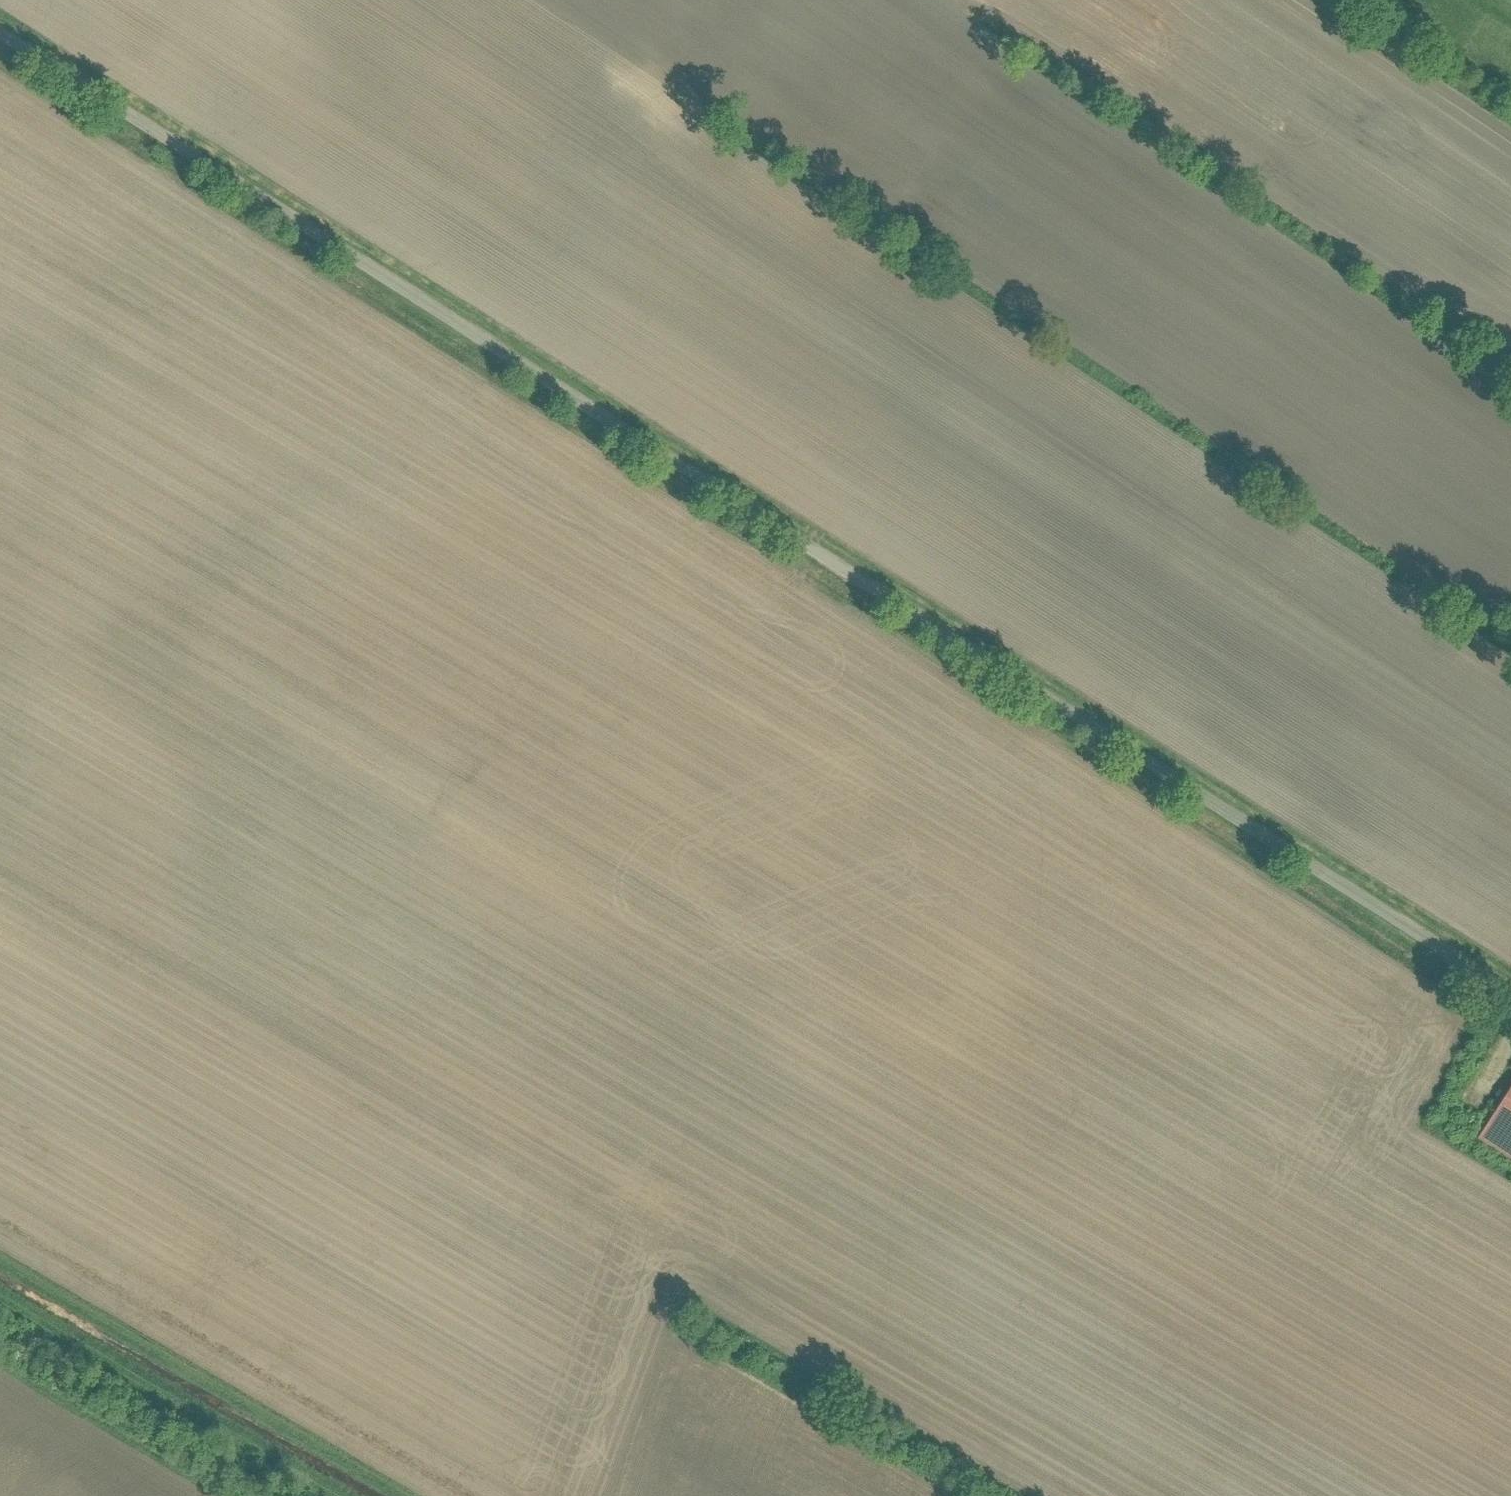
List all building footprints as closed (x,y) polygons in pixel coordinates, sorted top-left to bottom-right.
[(1478,1140),(1510,1162),(1510,1088),(1478,1140)]
